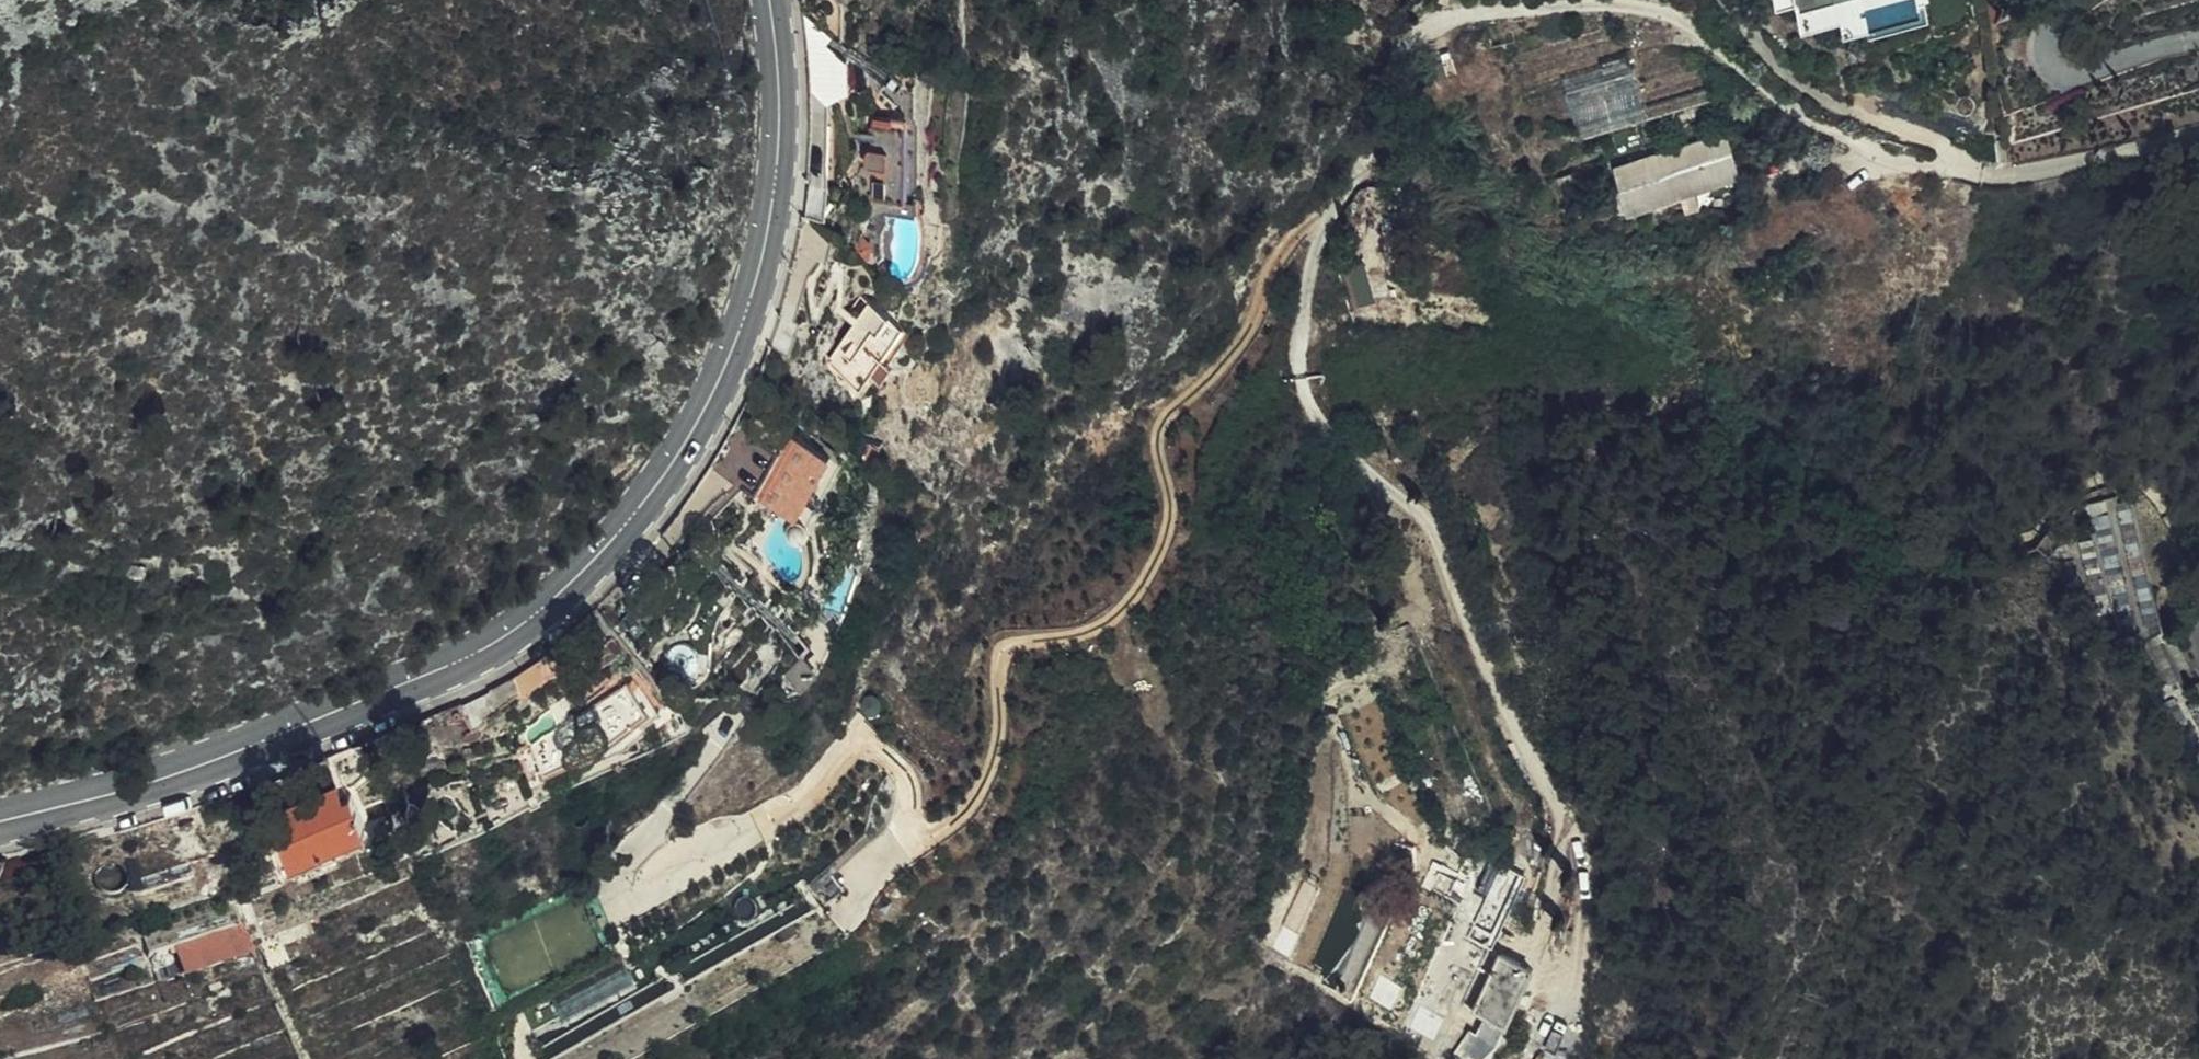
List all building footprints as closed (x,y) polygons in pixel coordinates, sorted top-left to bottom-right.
[(841,83),(839,55),(829,56),(829,63),(825,64),(824,78),(827,83),(824,89),(828,90),(833,84),(841,83)] [(1572,91),(1579,131),(1642,120),(1635,80),(1572,91)] [(882,214),(893,214),(893,201),(908,201),(909,200),(909,123),(904,117),(873,117),(873,144),(870,145),(869,151),(867,156),(866,164),(869,168),(861,168),(857,176),(861,201),(882,202),(882,214)] [(1632,211),(1739,178),(1727,134),(1618,169),(1632,211)] [(893,201),(893,214),(919,214),(919,200),(909,200),(908,201),(893,201)] [(870,263),(875,246),(863,237),(858,252),(870,263)] [(904,325),(867,302),(826,367),(863,390),(873,374),(904,325)] [(911,330),(904,325),(873,374),(884,381),(894,365),(890,362),(911,330)] [(761,495),(795,433),(774,422),(741,483),(761,495)] [(816,524),(849,463),(795,433),(761,495),(816,524)] [(2106,632),(2160,620),(2131,495),(2087,505),(2095,538),(2085,541),(2106,632)] [(539,664),(513,679),(522,697),(548,683),(539,664)] [(531,757),(519,763),(528,780),(540,775),(542,779),(626,742),(625,741),(637,732),(642,735),(659,721),(642,697),(633,703),(626,693),(529,751),(531,757)] [(474,732),(461,739),(464,747),(478,740),(474,732)] [(345,779),(335,755),(329,757),(281,776),(291,802),(345,779)] [(292,878),(381,840),(360,790),(352,793),(345,779),(291,802),(302,828),(275,839),(292,878)] [(830,869),(808,885),(817,897),(821,903),(843,887),(830,869)] [(222,935),(224,952),(255,950),(253,932),(222,935)] [(1527,974),(1492,958),(1483,978),(1485,980),(1471,1011),(1481,1016),(1472,1035),(1464,1032),(1447,1057),(1451,1058),(1482,1058),(1493,1048),(1527,974)]
